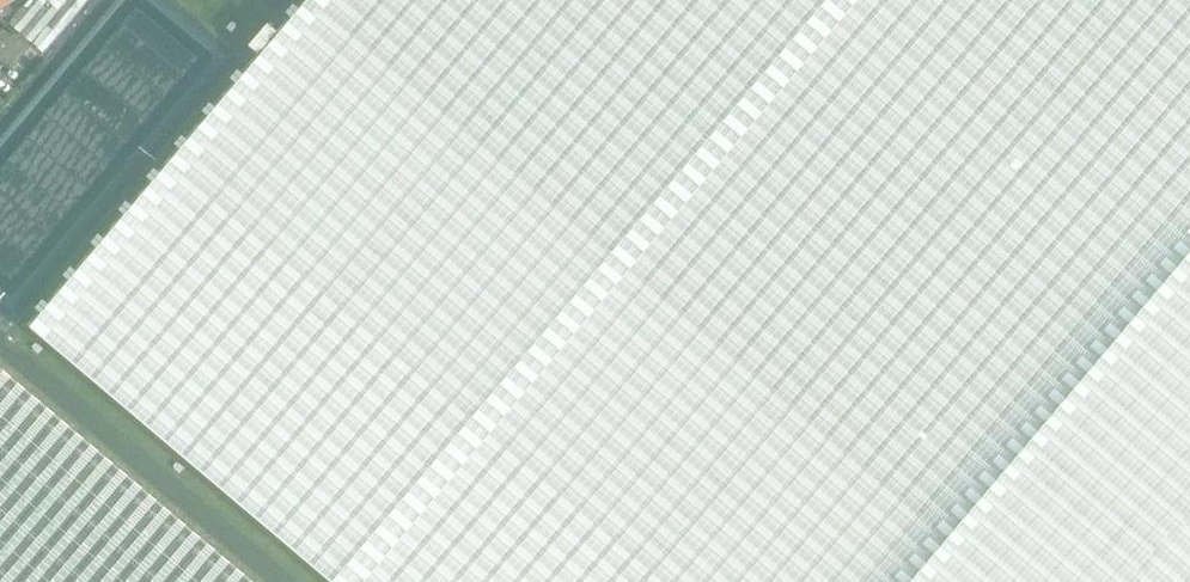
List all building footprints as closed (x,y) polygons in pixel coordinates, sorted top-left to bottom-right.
[(7,23),(44,52),(88,0),(26,0),(7,23)] [(30,326),(333,581),(1189,581),(1189,0),(306,0),(30,326)] [(0,367),(0,581),(254,581),(0,367)]
